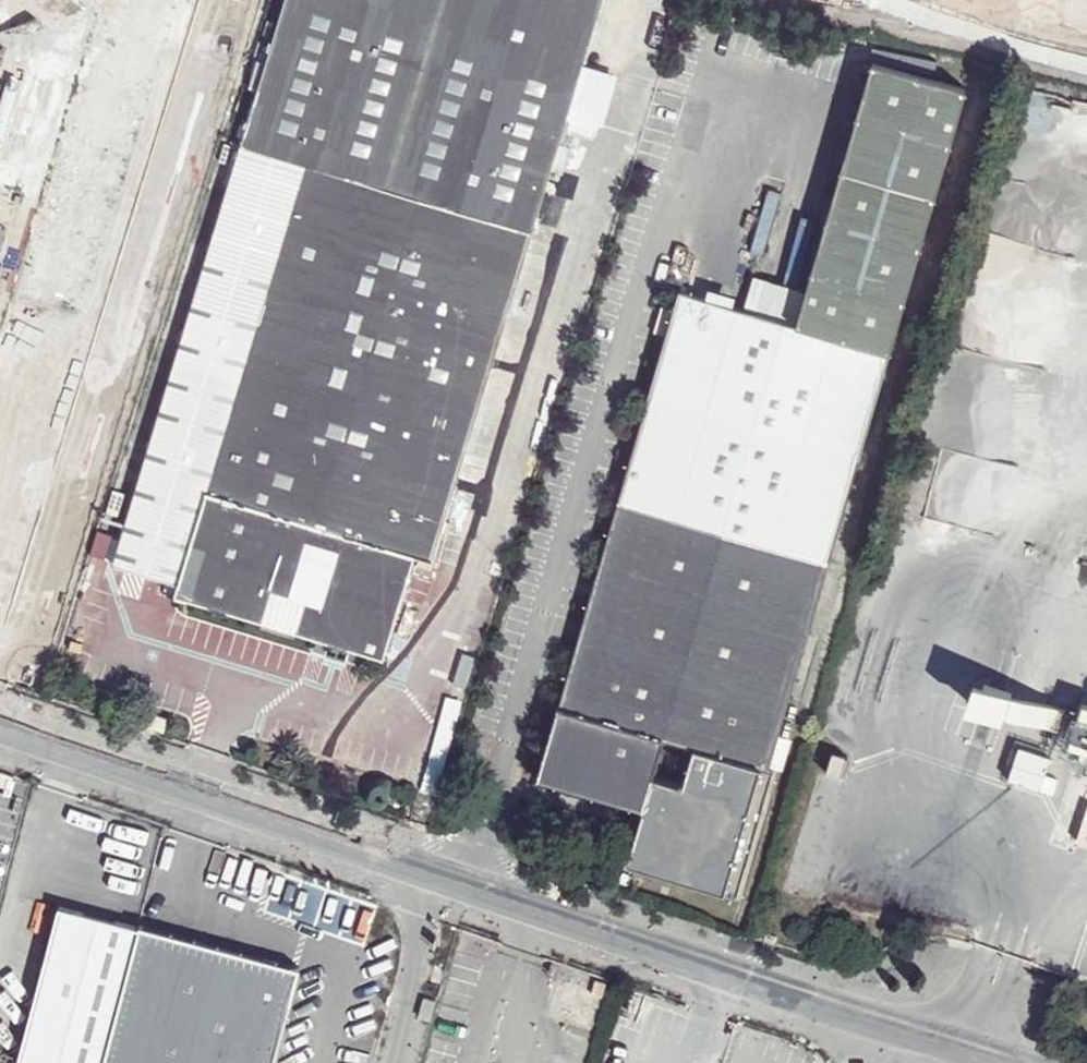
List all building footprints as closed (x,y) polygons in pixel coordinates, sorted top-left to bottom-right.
[(233,165),(210,244),(169,386),(114,565),(178,586),(175,599),(266,624),(292,630),(375,657),(410,555),(427,559),(603,0),(286,0),(233,165)] [(976,1),(971,22),(1014,32),(1020,4),(1086,19),(1086,0),(970,0),(976,1)] [(707,298),(682,292),(673,312),(666,334),(542,783),(645,802),(630,865),(736,900),(767,769),(763,768),(886,352),(964,89),(871,62),(804,288),(756,276),(746,309),(736,307),(740,296),(711,289),(707,298)] [(969,686),(962,691),(953,721),(1016,741),(1002,783),(1073,843),(1086,847),(1086,705),(1080,703),(1071,710),(1060,707),(1009,698),(1009,691),(982,683),(976,690),(969,686)] [(850,748),(834,743),(826,768),(842,773),(850,748)] [(63,899),(19,1062),(277,1062),(303,963),(63,899)]
